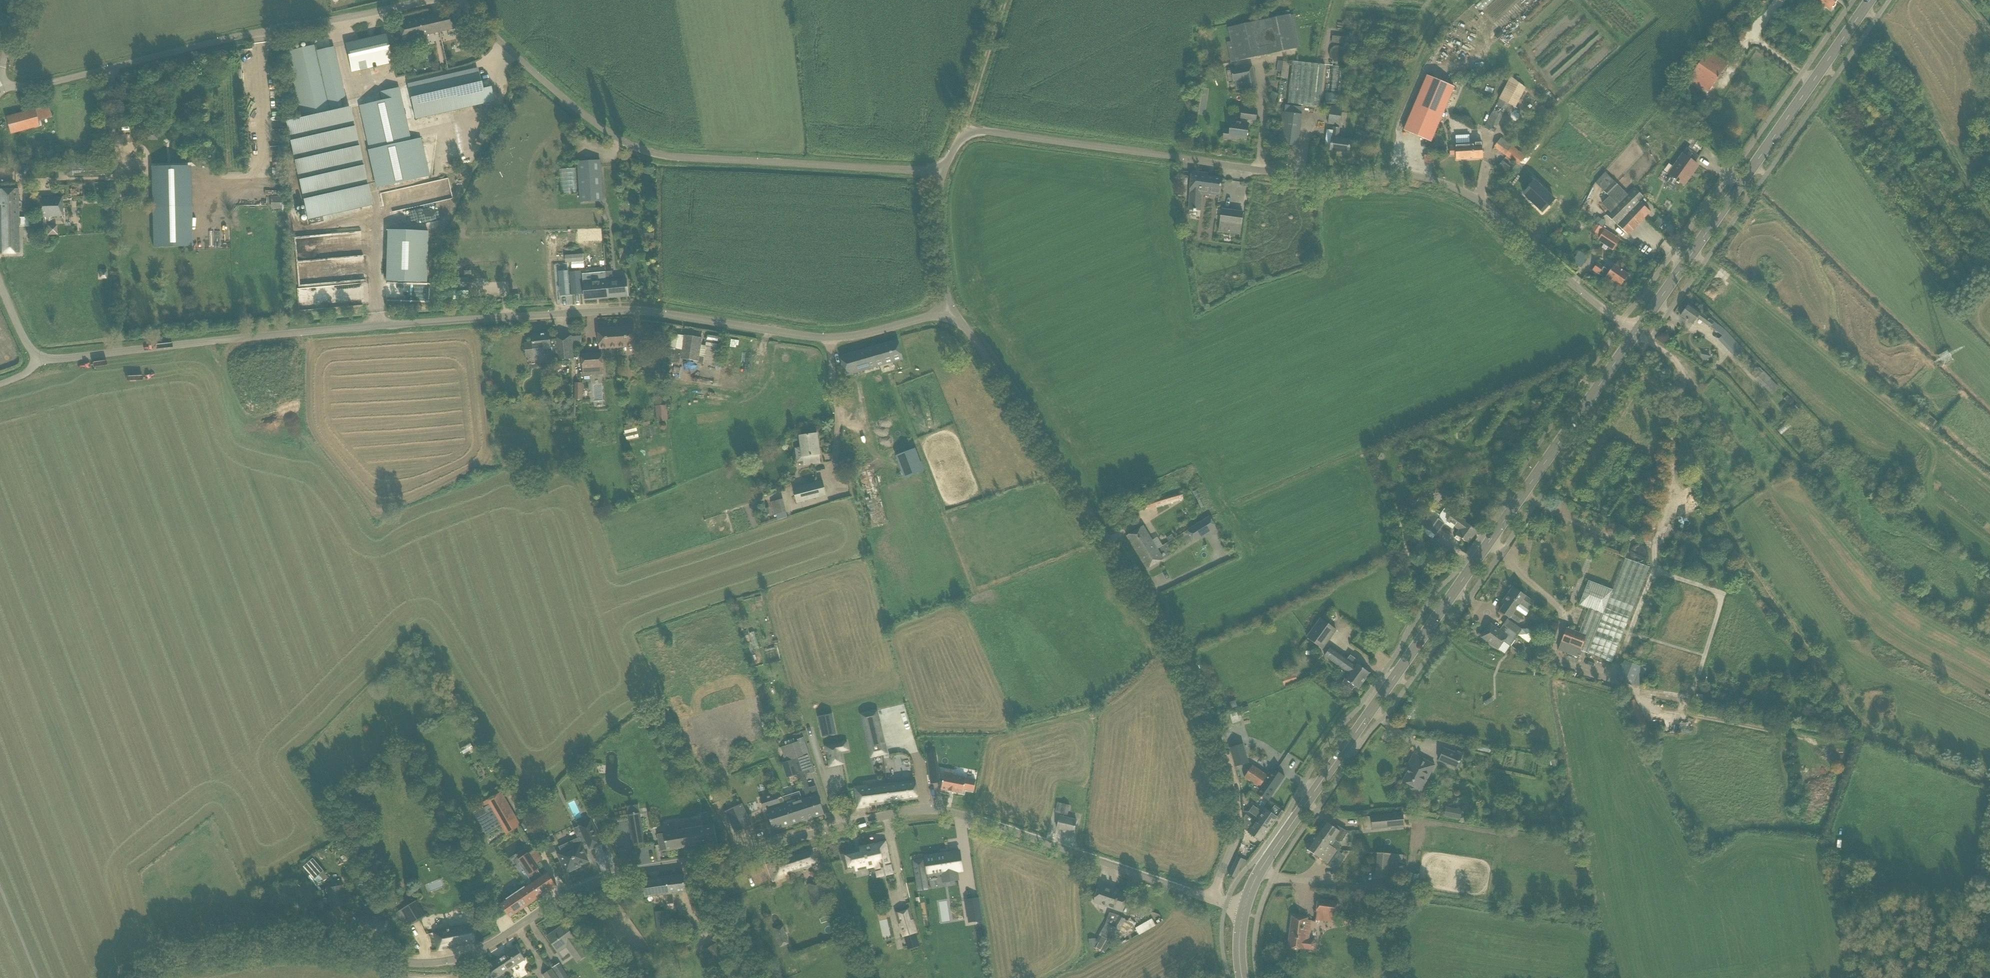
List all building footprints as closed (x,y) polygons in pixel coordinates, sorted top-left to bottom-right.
[(1812,6),(1820,12),(1825,5),(1831,9),(1832,7),(1834,7),(1836,5),(1835,3),(1837,0),(1817,0),(1812,6)] [(403,40),(463,26),(459,10),(399,23),(403,40)] [(1283,15),(1228,28),(1232,45),(1227,46),(1231,61),(1235,60),(1235,62),(1299,47),(1291,14),(1290,14),(1289,11),(1282,12),(1283,15)] [(390,34),(347,42),(353,71),(396,63),(390,34)] [(1348,37),(1333,36),(1332,43),(1347,44),(1348,37)] [(310,218),(375,207),(364,144),(362,144),(355,106),(344,108),(342,98),(346,98),(337,46),(317,50),(316,45),(290,50),(303,118),(290,120),(300,178),(303,178),(310,218)] [(1708,50),(1688,78),(1708,92),(1728,64),(1708,50)] [(1287,78),(1289,62),(1278,61),(1277,71),(1282,71),(1281,78),(1287,78)] [(1293,61),(1288,103),(1320,107),(1324,64),(1293,61)] [(1252,66),(1230,70),(1227,71),(1229,81),(1232,81),(1233,82),(1245,79),(1247,92),(1257,90),(1252,66)] [(415,118),(493,100),(490,87),(482,89),(480,81),(477,77),(472,74),(466,72),(408,85),(415,118)] [(1404,130),(1431,142),(1454,87),(1427,75),(1404,130)] [(1511,76),(1484,127),(1491,131),(1494,125),(1497,127),(1508,103),(1515,107),(1525,88),(1511,76)] [(1206,81),(1197,77),(1194,84),(1202,88),(1206,81)] [(383,101),(361,105),(377,187),(431,177),(423,137),(411,140),(401,87),(381,91),(383,101)] [(1326,103),(1337,103),(1338,94),(1327,93),(1326,103)] [(1297,146),(1302,114),(1303,107),(1285,105),(1285,112),(1282,112),(1279,144),(1297,146)] [(1331,106),(1328,124),(1340,126),(1342,107),(1331,106)] [(41,124),(37,109),(6,118),(10,133),(41,124)] [(1231,121),(1230,130),(1225,129),(1223,138),(1238,141),(1239,138),(1246,139),(1248,120),(1255,121),(1256,111),(1242,110),(1240,122),(1231,121)] [(1330,150),(1349,153),(1351,140),(1337,138),(1339,128),(1333,127),(1330,150)] [(1695,137),(1690,133),(1685,140),(1690,144),(1695,137)] [(1501,138),(1495,147),(1519,165),(1525,156),(1501,138)] [(1470,142),(1470,145),(1449,146),(1450,155),(1456,155),(1456,160),(1483,159),(1482,142),(1470,142)] [(1699,156),(1687,148),(1683,155),(1682,154),(1667,175),(1670,178),(1665,184),(1666,186),(1671,190),(1674,190),(1678,183),(1679,182),(1684,185),(1689,177),(1688,176),(1691,172),(1692,173),(1698,165),(1695,163),(1699,156)] [(444,176),(451,175),(449,156),(441,157),(444,176)] [(578,162),(579,172),(582,202),(603,200),(601,171),(600,161),(578,162)] [(188,166),(152,167),(154,247),(189,247),(188,166)] [(562,192),(577,192),(576,168),(561,168),(562,192)] [(1200,201),(1200,199),(1218,201),(1219,195),(1220,195),(1222,179),(1207,177),(1207,174),(1192,172),(1190,190),(1189,200),(1200,201)] [(435,202),(454,198),(449,178),(410,185),(413,197),(424,195),(424,193),(432,191),(435,202)] [(1612,179),(1601,189),(1609,196),(1619,187),(1612,179)] [(1524,193),(1523,194),(1524,194),(1525,195),(1530,200),(1536,205),(1537,206),(1542,211),(1542,212),(1543,212),(1543,211),(1553,200),(1554,201),(1554,200),(1554,199),(1553,200),(1553,199),(1536,183),(1535,182),(1536,182),(1535,181),(1534,182),(1535,182),(1534,183),(1525,192),(1524,193)] [(1643,197),(1634,187),(1607,215),(1628,235),(1650,211),(1639,201),(1643,197)] [(19,189),(0,189),(0,217),(19,217),(19,208),(20,208),(21,207),(22,206),(22,203),(20,201),(19,202),(19,189)] [(37,217),(63,217),(62,197),(37,197),(37,217)] [(281,197),(273,197),(272,207),(281,207),(281,197)] [(1222,209),(1220,222),(1219,231),(1240,234),(1243,212),(1222,209)] [(19,217),(0,217),(0,253),(20,253),(19,227),(29,227),(29,217),(19,217)] [(1200,227),(1190,230),(1194,249),(1204,247),(1200,227)] [(43,229),(32,229),(32,240),(44,239),(43,229)] [(386,281),(427,282),(428,231),(387,230),(386,281)] [(1619,240),(1604,230),(1598,240),(1613,250),(1619,240)] [(353,257),(352,233),(298,235),(300,285),(313,284),(312,259),(353,257)] [(559,247),(559,261),(587,260),(586,246),(559,247)] [(593,270),(608,270),(607,246),(592,246),(593,270)] [(1579,251),(1571,260),(1579,267),(1587,258),(1579,251)] [(1610,272),(1597,263),(1593,270),(1612,284),(1613,282),(1620,287),(1628,275),(1614,265),(1610,272)] [(568,271),(558,272),(560,296),(571,295),(568,271)] [(581,272),(571,273),(572,295),(582,294),(581,272)] [(605,281),(606,298),(628,296),(626,279),(613,280),(612,272),(606,272),(606,281),(605,281)] [(585,300),(606,298),(605,281),(583,283),(585,300)] [(1680,315),(1692,324),(1696,318),(1722,335),(1718,340),(1735,359),(1743,350),(1727,332),(1713,322),(1688,304),(1680,315)] [(634,327),(616,328),(618,348),(635,347),(634,327)] [(600,349),(618,348),(616,328),(598,329),(600,349)] [(526,344),(527,358),(545,356),(544,348),(551,347),(550,346),(553,346),(553,354),(559,354),(560,359),(573,357),(571,336),(557,338),(557,339),(550,340),(549,334),(533,335),(534,343),(526,344)] [(685,336),(681,358),(697,362),(702,339),(685,336)] [(898,340),(840,356),(846,376),(874,368),(889,363),(903,359),(898,340)] [(602,353),(582,354),(583,376),(603,374),(602,353)] [(1756,378),(1772,395),(1779,388),(1770,379),(1771,378),(1764,371),(1763,372),(1758,367),(1751,374),(1755,379),(1756,378)] [(583,400),(583,383),(575,383),(574,400),(583,400)] [(667,405),(655,407),(657,422),(669,420),(667,405)] [(626,430),(628,439),(640,436),(638,427),(626,430)] [(800,436),(803,459),(804,465),(821,463),(817,434),(800,436)] [(896,456),(905,478),(924,471),(916,448),(896,456)] [(821,482),(793,489),(797,502),(825,495),(821,482)] [(1153,496),(1143,500),(1147,508),(1148,507),(1156,505),(1183,497),(1182,493),(1155,501),(1153,496)] [(773,501),(777,520),(789,517),(785,499),(773,501)] [(1143,500),(1131,505),(1132,509),(1134,514),(1147,508),(1143,500)] [(1426,512),(1419,523),(1435,535),(1436,535),(1444,524),(1426,512)] [(1468,544),(1477,531),(1452,513),(1447,521),(1459,529),(1455,534),(1468,544)] [(1209,516),(1188,529),(1195,541),(1216,528),(1209,516)] [(1127,536),(1137,552),(1146,547),(1148,551),(1153,548),(1154,550),(1157,549),(1143,526),(1127,536)] [(1647,555),(1648,553),(1647,552),(1647,550),(1646,549),(1645,548),(1644,547),(1643,546),(1642,545),(1640,545),(1639,545),(1637,545),(1636,545),(1634,546),(1633,547),(1632,548),(1631,549),(1631,551),(1630,552),(1630,553),(1630,555),(1631,556),(1631,558),(1632,559),(1633,560),(1634,561),(1636,562),(1637,562),(1639,562),(1640,562),(1642,562),(1643,561),(1644,560),(1645,559),(1646,558),(1647,556),(1647,555)] [(1163,559),(1157,549),(1154,550),(1153,548),(1148,551),(1146,547),(1137,552),(1147,569),(1163,559)] [(1584,635),(1579,649),(1612,662),(1649,567),(1625,558),(1613,590),(1589,581),(1579,605),(1589,609),(1603,614),(1593,639),(1584,635)] [(1506,602),(1500,611),(1508,616),(1509,617),(1518,623),(1523,616),(1526,616),(1529,611),(1529,608),(1533,601),(1524,595),(1521,593),(1512,587),(1503,600),(1506,602)] [(1336,630),(1320,618),(1306,637),(1322,649),(1336,630)] [(1507,619),(1503,624),(1518,635),(1527,642),(1531,636),(1530,631),(1528,629),(1522,629),(1507,619)] [(1510,646),(1518,635),(1503,624),(1499,630),(1490,624),(1481,637),(1498,649),(1503,641),(1510,646)] [(1565,628),(1557,649),(1576,656),(1579,649),(1584,635),(1579,633),(1565,628)] [(1325,655),(1349,673),(1342,683),(1352,690),(1355,686),(1358,689),(1370,673),(1356,663),(1359,661),(1353,656),(1349,660),(1331,647),(1325,655)] [(1624,660),(1617,679),(1632,685),(1633,684),(1639,666),(1624,660)] [(1294,671),(1281,675),(1284,686),(1298,682),(1294,671)] [(876,711),(862,715),(871,757),(886,754),(876,711)] [(1841,716),(1836,720),(1841,725),(1845,721),(1841,716)] [(1292,729),(1281,744),(1289,750),(1300,734),(1292,729)] [(796,743),(790,744),(794,758),(794,760),(799,775),(800,774),(800,776),(805,774),(807,774),(808,773),(807,772),(803,759),(807,753),(803,738),(795,741),(796,743)] [(846,742),(826,746),(830,766),(843,763),(839,744),(846,743),(846,744),(847,744),(846,742)] [(1243,743),(1229,747),(1235,767),(1249,763),(1243,743)] [(790,744),(782,747),(784,755),(789,754),(790,760),(794,758),(790,744)] [(1271,748),(1266,757),(1275,762),(1280,753),(1271,748)] [(1457,768),(1462,756),(1444,748),(1439,760),(1457,768)] [(1430,774),(1428,772),(1432,763),(1414,754),(1405,771),(1407,772),(1403,781),(1412,786),(1410,789),(1420,794),(1430,774)] [(936,757),(927,758),(931,785),(940,784),(940,781),(943,782),(942,789),(963,793),(964,789),(974,791),(976,780),(966,778),(953,775),(954,772),(945,770),(944,779),(939,778),(936,757)] [(1252,790),(1268,801),(1279,784),(1263,773),(1268,766),(1268,765),(1268,766),(1257,758),(1244,777),(1255,785),(1252,790)] [(805,774),(800,776),(804,789),(806,798),(813,817),(823,814),(820,804),(814,786),(809,787),(805,774)] [(885,784),(888,803),(918,799),(916,780),(887,784),(885,784)] [(865,806),(888,803),(885,784),(855,788),(858,806),(865,805),(865,806)] [(800,791),(783,797),(792,824),(798,822),(813,817),(806,798),(802,800),(800,791)] [(487,813),(476,819),(486,835),(502,826),(502,827),(517,818),(501,792),(487,801),(489,805),(484,807),(483,808),(487,813)] [(778,793),(761,799),(764,808),(766,807),(773,830),(792,824),(783,797),(779,798),(778,793)] [(1067,815),(1070,806),(1058,803),(1056,812),(1067,815)] [(742,805),(727,812),(731,822),(732,822),(737,832),(750,826),(745,815),(747,815),(742,805)] [(1254,806),(1250,812),(1256,816),(1254,819),(1257,821),(1269,829),(1277,818),(1270,813),(1265,810),(1263,812),(1254,806)] [(1463,818),(1464,808),(1447,806),(1446,816),(1463,818)] [(640,813),(628,815),(633,846),(645,844),(640,813)] [(1373,829),(1391,827),(1391,829),(1405,827),(1404,813),(1372,816),(1373,829)] [(1247,815),(1244,818),(1245,830),(1261,840),(1268,830),(1269,829),(1257,821),(1254,819),(1254,820),(1247,815)] [(1057,828),(1074,832),(1077,820),(1060,816),(1057,828)] [(579,825),(590,849),(602,844),(591,820),(579,825)] [(717,842),(714,824),(704,826),(703,820),(680,824),(681,829),(657,833),(660,851),(667,850),(667,851),(717,842)] [(1335,849),(1340,852),(1341,850),(1339,842),(1342,841),(1348,831),(1337,825),(1336,828),(1326,821),(1316,836),(1334,849),(1335,849)] [(1339,852),(1340,852),(1335,849),(1334,849),(1316,836),(1307,849),(1329,864),(1338,851),(1339,852)] [(550,837),(542,840),(544,846),(552,842),(550,837)] [(561,851),(556,853),(562,864),(566,873),(567,873),(566,872),(576,867),(575,866),(579,864),(580,866),(589,861),(583,849),(585,849),(584,846),(580,838),(559,847),(561,851)] [(860,850),(841,854),(841,855),(843,861),(844,861),(846,870),(855,868),(856,870),(858,869),(858,871),(867,869),(867,867),(875,865),(876,866),(881,865),(882,868),(881,868),(882,870),(883,870),(883,873),(894,871),(894,870),(893,870),(890,857),(890,856),(888,856),(888,854),(889,854),(890,854),(890,853),(889,853),(889,852),(889,851),(886,852),(886,850),(887,850),(885,844),(884,845),(883,843),(879,844),(874,845),(860,848),(860,847),(859,848),(860,850)] [(767,864),(774,882),(790,877),(789,874),(817,865),(811,848),(767,864)] [(547,872),(542,876),(538,870),(540,868),(529,851),(518,859),(521,863),(519,863),(532,882),(501,903),(510,917),(556,886),(547,872)] [(923,858),(914,860),(918,886),(927,885),(925,872),(928,871),(928,873),(945,871),(946,874),(947,874),(948,878),(957,877),(956,869),(960,869),(959,858),(960,858),(959,851),(941,853),(942,855),(937,855),(936,853),(925,854),(926,862),(924,862),(923,858)] [(1375,852),(1373,878),(1397,880),(1399,854),(1375,852)] [(1229,875),(1236,878),(1244,859),(1238,856),(1229,875)] [(320,885),(331,877),(316,857),(304,865),(320,885)] [(684,875),(644,880),(646,897),(664,895),(664,897),(666,897),(667,904),(674,903),(673,893),(686,892),(684,875)] [(428,884),(431,890),(443,884),(440,878),(428,884)] [(341,883),(324,887),(329,907),(345,904),(341,883)] [(1094,902),(1122,912),(1128,895),(1114,890),(1115,889),(1100,884),(1094,902)] [(691,899),(696,911),(703,908),(698,896),(691,899)] [(976,898),(965,900),(968,921),(979,919),(976,898)] [(1318,899),(1317,912),(1336,914),(1338,901),(1318,899)] [(1373,899),(1372,906),(1380,907),(1381,900),(1373,899)] [(425,916),(416,901),(402,910),(411,925),(425,916)] [(899,906),(904,931),(916,929),(911,904),(899,906)] [(703,908),(696,911),(700,918),(707,914),(703,908)] [(666,911),(656,912),(658,929),(668,928),(666,911)] [(381,918),(380,919),(364,914),(359,930),(374,935),(374,937),(381,939),(387,920),(381,918)] [(1099,943),(1096,948),(1105,953),(1111,942),(1114,943),(1119,934),(1124,938),(1133,931),(1130,928),(1132,926),(1133,927),(1136,922),(1129,919),(1128,921),(1118,915),(1112,926),(1106,923),(1096,941),(1099,943)] [(1302,948),(1313,950),(1315,947),(1316,943),(1314,940),(1308,939),(1310,918),(1307,918),(1307,917),(1292,915),(1288,947),(1302,949),(1302,948)] [(1141,934),(1157,925),(1153,918),(1137,927),(1141,934)] [(712,923),(706,927),(711,935),(717,931),(712,923)] [(439,950),(476,942),(472,925),(435,933),(439,950)] [(554,932),(548,937),(557,950),(565,944),(573,956),(582,949),(565,925),(558,929),(560,932),(556,934),(554,932)] [(773,928),(780,947),(789,944),(783,925),(773,928)] [(495,961),(505,977),(506,977),(507,977),(514,973),(511,969),(518,964),(525,959),(519,950),(517,946),(495,961)] [(476,973),(479,977),(505,977),(495,961),(484,968),(476,973)] [(552,968),(560,977),(569,977),(559,963),(552,968)] [(546,977),(558,977),(552,969),(544,974),(546,977)]
